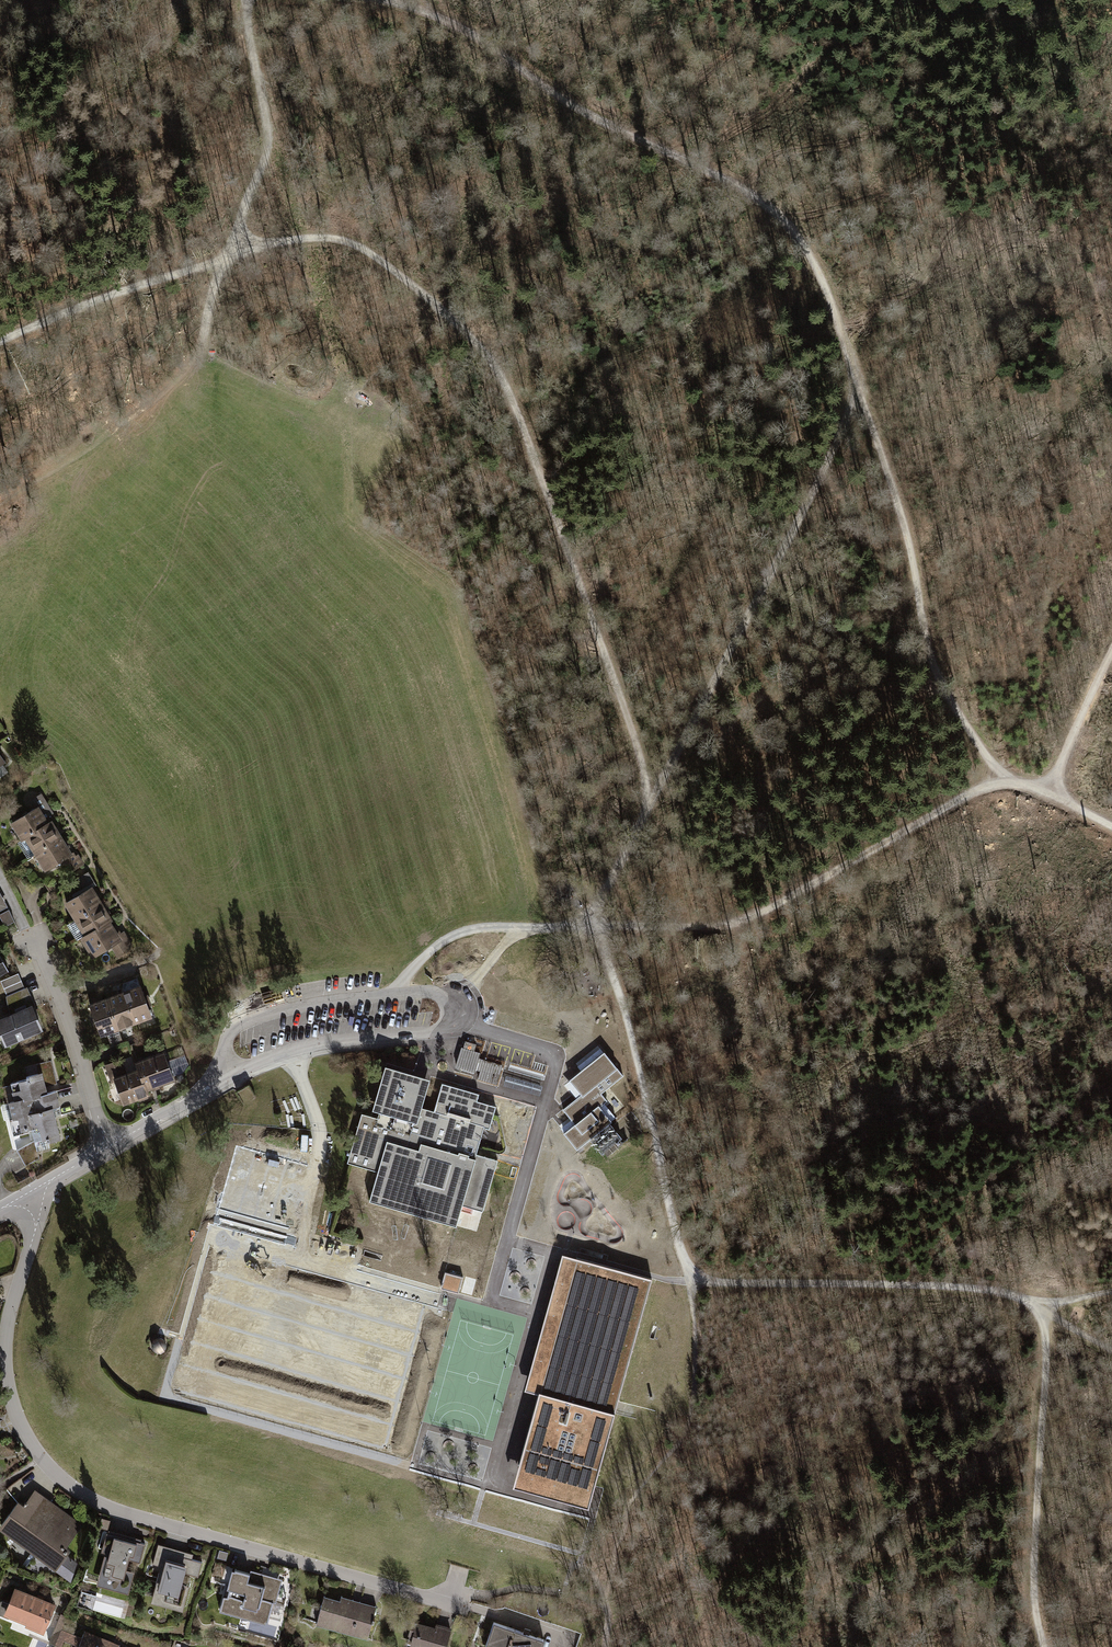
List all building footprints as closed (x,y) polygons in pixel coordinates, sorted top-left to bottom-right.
[(32,799),(37,808),(40,813),(49,807),(41,794),(32,799)] [(23,839),(26,837),(47,824),(40,813),(37,808),(13,823),(23,839)] [(26,837),(36,853),(60,838),(50,822),(47,824),(26,837)] [(70,855),(60,838),(36,853),(46,870),(63,860),(70,855)] [(73,853),(70,855),(63,860),(70,872),(81,865),(73,853)] [(90,888),(90,889),(93,887),(85,874),(75,881),(83,893),(90,888)] [(66,903),(76,920),(100,905),(90,889),(90,888),(83,893),(66,903)] [(110,921),(100,905),(76,920),(86,936),(108,922),(110,921)] [(9,909),(0,914),(0,918),(5,927),(15,922),(9,909)] [(120,941),(108,922),(86,936),(82,938),(92,954),(102,948),(103,951),(111,946),(120,941)] [(129,950),(132,948),(123,932),(120,934),(123,939),(129,950)] [(129,950),(123,939),(120,941),(111,946),(118,956),(122,954),(129,950)] [(8,970),(0,955),(0,974),(8,970)] [(18,973),(0,981),(7,996),(24,988),(18,973)] [(122,989),(123,993),(140,987),(137,978),(123,983),(122,989)] [(140,987),(123,993),(134,1022),(150,1016),(140,987)] [(24,988),(7,996),(13,1010),(31,1003),(24,988)] [(108,999),(107,999),(117,1028),(134,1022),(123,993),(118,995),(110,998),(109,994),(106,995),(108,999)] [(91,1005),(90,1005),(101,1034),(107,1032),(117,1028),(107,999),(103,1001),(95,1003),(94,1000),(90,1001),(91,1005)] [(6,1044),(41,1029),(32,1008),(0,1021),(0,1030),(6,1044)] [(123,1042),(117,1028),(107,1032),(112,1045),(123,1042)] [(465,1041),(463,1048),(474,1051),(476,1044),(465,1041)] [(496,1084),(502,1065),(479,1058),(480,1053),(474,1051),(463,1048),(462,1048),(456,1066),(474,1071),(475,1068),(481,1070),(478,1078),(496,1084)] [(623,1076),(604,1052),(570,1080),(581,1095),(563,1109),(575,1124),(564,1133),(577,1149),(611,1121),(600,1107),(607,1101),(601,1093),(623,1076)] [(167,1062),(164,1053),(137,1063),(139,1070),(143,1081),(148,1080),(151,1086),(173,1079),(172,1077),(167,1062)] [(185,1056),(167,1062),(172,1077),(182,1073),(188,1065),(185,1056)] [(121,1059),(107,1064),(113,1080),(115,1079),(124,1076),(123,1071),(125,1070),(121,1059)] [(38,1073),(53,1070),(51,1060),(35,1064),(38,1073)] [(378,1171),(369,1200),(456,1226),(462,1205),(482,1211),(497,1161),(476,1154),(484,1127),(489,1129),(496,1106),(477,1101),(479,1094),(442,1083),(434,1111),(421,1108),(429,1079),(385,1066),(372,1110),(379,1112),(377,1118),(362,1114),(347,1162),(378,1171)] [(32,1097),(34,1104),(57,1099),(55,1091),(46,1093),(44,1086),(57,1083),(53,1070),(38,1073),(26,1076),(27,1079),(11,1083),(15,1101),(32,1097)] [(115,1079),(123,1102),(148,1093),(146,1088),(151,1086),(148,1080),(143,1081),(139,1070),(124,1076),(115,1079)] [(34,1104),(32,1097),(15,1101),(9,1102),(13,1118),(9,1119),(14,1135),(29,1131),(28,1128),(31,1127),(28,1114),(36,1112),(34,1104)] [(34,1104),(36,1112),(28,1114),(31,1127),(35,1140),(35,1141),(46,1138),(47,1141),(60,1138),(52,1109),(59,1107),(57,1099),(34,1104)] [(608,1155),(623,1143),(609,1126),(594,1139),(608,1155)] [(35,1140),(17,1150),(25,1166),(39,1158),(35,1141),(35,1140)] [(652,1279),(576,1258),(518,1466),(594,1487),(652,1279)] [(241,1363),(236,1387),(272,1395),(287,1398),(307,1300),(269,1292),(272,1280),(219,1269),(201,1354),(241,1363)] [(463,1277),(445,1272),(442,1284),(459,1289),(463,1277)] [(158,1338),(154,1340),(152,1343),(152,1348),(154,1351),(158,1353),(163,1352),(166,1349),(167,1345),(166,1341),(162,1338),(158,1338)] [(18,1502),(1,1525),(31,1547),(30,1548),(56,1567),(65,1555),(68,1550),(64,1547),(77,1529),(47,1507),(51,1502),(35,1490),(26,1502),(25,1501),(24,1503),(25,1504),(23,1506),(18,1502)] [(81,1524),(51,1502),(47,1507),(77,1529),(81,1524)] [(145,1543),(106,1532),(101,1550),(109,1552),(105,1568),(98,1566),(94,1580),(129,1589),(134,1571),(126,1569),(128,1559),(140,1562),(145,1543)] [(180,1553),(163,1548),(156,1576),(160,1578),(155,1596),(184,1604),(190,1584),(180,1582),(183,1572),(198,1576),(202,1561),(179,1555),(180,1553)] [(65,1555),(56,1567),(71,1577),(76,1563),(72,1560),(73,1559),(70,1557),(69,1558),(65,1555)] [(249,1572),(228,1566),(223,1583),(226,1584),(219,1609),(243,1616),(243,1613),(268,1620),(273,1602),(277,1586),(266,1583),(267,1577),(249,1572)] [(250,1570),(249,1572),(267,1577),(266,1583),(277,1586),(273,1602),(276,1602),(282,1579),(250,1570)] [(53,1605),(16,1589),(9,1605),(6,1612),(9,1614),(27,1621),(26,1623),(43,1630),(53,1605)] [(93,1607),(97,1594),(83,1590),(80,1604),(93,1607)] [(317,1622),(368,1636),(376,1608),(341,1598),(339,1602),(324,1598),(317,1622)] [(9,1605),(1,1601),(0,1604),(0,1614),(8,1617),(9,1614),(6,1612),(9,1605)] [(49,1641),(55,1644),(61,1630),(63,1625),(66,1616),(61,1614),(49,1641)] [(424,1646),(445,1646),(450,1628),(441,1626),(440,1630),(412,1622),(409,1633),(414,1634),(411,1644),(423,1646),(424,1646)] [(544,1639),(494,1622),(485,1645),(490,1646),(541,1646),(544,1639)] [(61,1630),(66,1632),(63,1639),(79,1646),(82,1638),(69,1633),(71,1628),(63,1625),(61,1630)] [(63,1639),(66,1632),(61,1630),(55,1644),(61,1646),(63,1639)] [(85,1631),(82,1638),(79,1646),(78,1646),(116,1646),(114,1646),(115,1643),(85,1631)] [(409,1633),(405,1646),(408,1646),(423,1646),(411,1644),(414,1634),(409,1633)]
